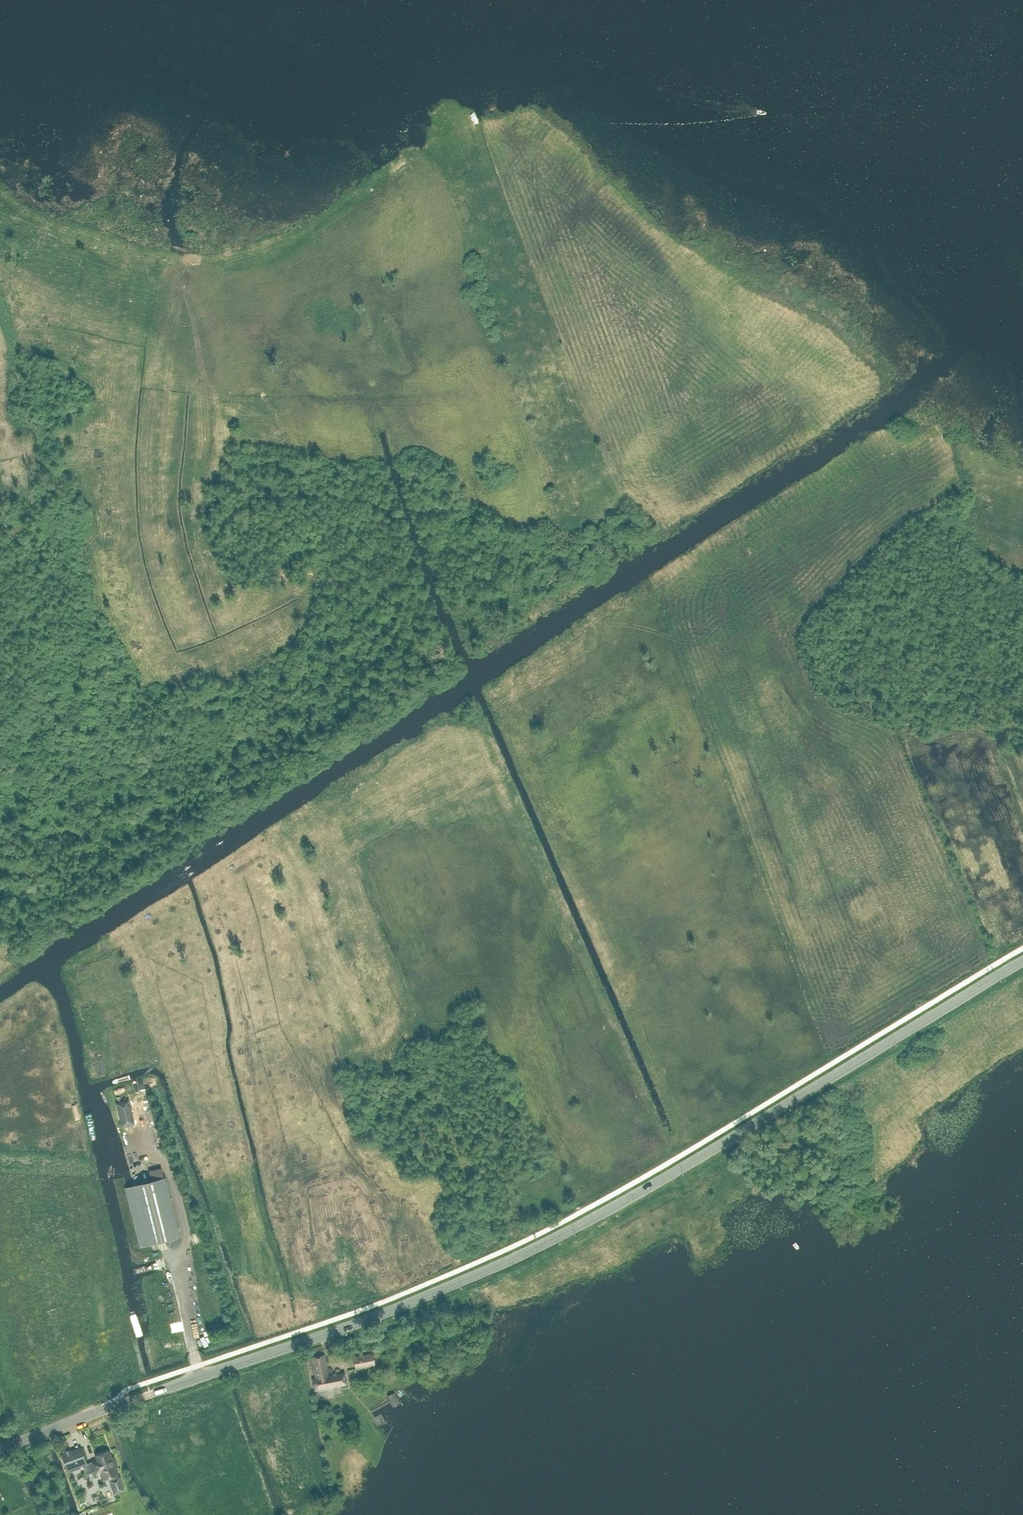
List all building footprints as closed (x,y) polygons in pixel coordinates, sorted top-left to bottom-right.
[(470,116),(464,118),(467,130),(474,128),(470,116)] [(129,1100),(116,1104),(122,1128),(135,1124),(129,1100)] [(148,1126),(145,1101),(139,1101),(142,1127),(148,1126)] [(149,1172),(151,1181),(133,1185),(126,1187),(125,1187),(140,1247),(180,1237),(165,1177),(164,1178),(161,1169),(149,1172)] [(373,1354),(353,1357),(355,1368),(375,1365),(373,1354)] [(315,1390),(346,1384),(344,1373),(327,1376),(323,1356),(311,1358),(315,1378),(313,1379),(315,1390)] [(112,1457),(109,1450),(94,1456),(96,1460),(87,1463),(81,1447),(71,1451),(70,1449),(63,1451),(64,1453),(61,1454),(67,1471),(82,1465),(86,1474),(95,1471),(96,1474),(100,1472),(103,1480),(108,1478),(115,1494),(124,1491),(116,1468),(118,1466),(114,1456),(112,1457)] [(78,1499),(81,1506),(87,1504),(84,1497),(78,1499)]
